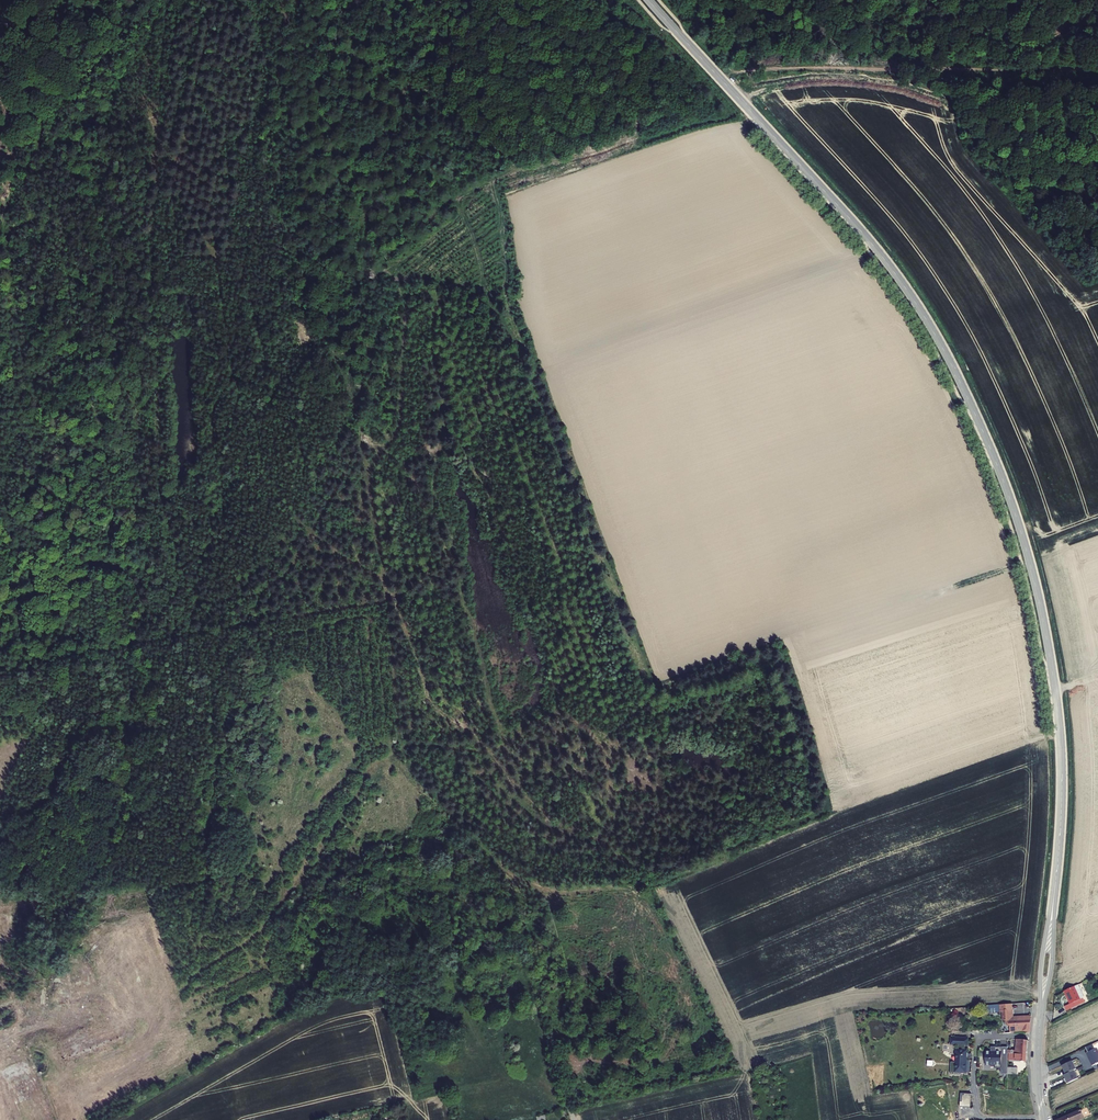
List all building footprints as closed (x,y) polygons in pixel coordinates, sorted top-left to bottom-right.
[(1076,985),(1062,991),(1068,1004),(1063,1007),(1065,1011),(1083,1003),(1081,999),(1082,997),(1076,985)] [(1016,1016),(1015,1009),(1005,1009),(1005,1020),(1007,1020),(1007,1022),(1010,1025),(1012,1025),(1013,1032),(1026,1031),(1032,1032),(1034,1015),(1016,1016)] [(966,1037),(954,1037),(954,1038),(950,1038),(950,1044),(958,1045),(957,1050),(955,1049),(955,1062),(951,1062),(950,1074),(960,1075),(960,1073),(968,1073),(969,1060),(966,1060),(966,1057),(968,1057),(968,1053),(966,1052),(966,1050),(964,1050),(964,1045),(967,1045),(967,1039),(966,1039),(966,1037)] [(1020,1039),(1019,1039),(1018,1050),(1010,1049),(1010,1052),(1012,1052),(1018,1052),(1018,1051),(1025,1052),(1025,1054),(1030,1054),(1031,1040),(1024,1039),(1022,1039),(1020,1039)] [(1083,1048),(1086,1053),(1084,1054),(1090,1066),(1097,1062),(1097,1047),(1096,1042),(1083,1048)] [(1004,1067),(1004,1046),(997,1046),(997,1050),(988,1050),(988,1064),(997,1064),(997,1067),(1004,1067)] [(1012,1052),(1012,1059),(1029,1061),(1030,1054),(1025,1054),(1025,1052),(1018,1051),(1018,1052),(1012,1052)] [(1074,1069),(1070,1060),(1060,1066),(1064,1074),(1062,1075),(1066,1083),(1076,1078),(1072,1070),(1074,1069)] [(970,1107),(971,1094),(963,1093),(963,1095),(961,1095),(961,1102),(959,1102),(959,1107),(970,1107)] [(1059,1119),(1086,1119),(1087,1119),(1083,1109),(1059,1119)]
